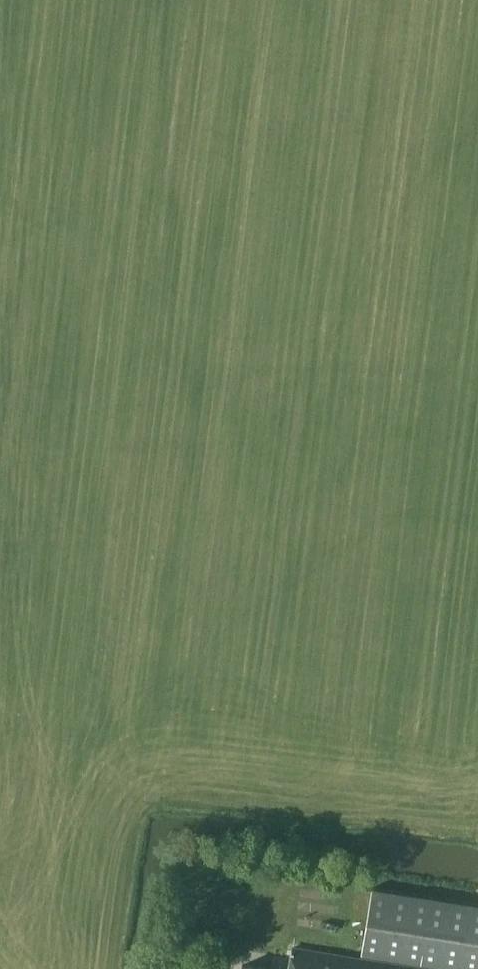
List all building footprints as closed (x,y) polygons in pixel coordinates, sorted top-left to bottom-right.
[(362,952),(398,958),(470,968),(477,968),(477,903),(372,886),(362,952)] [(295,946),(291,968),(440,968),(295,946)]
